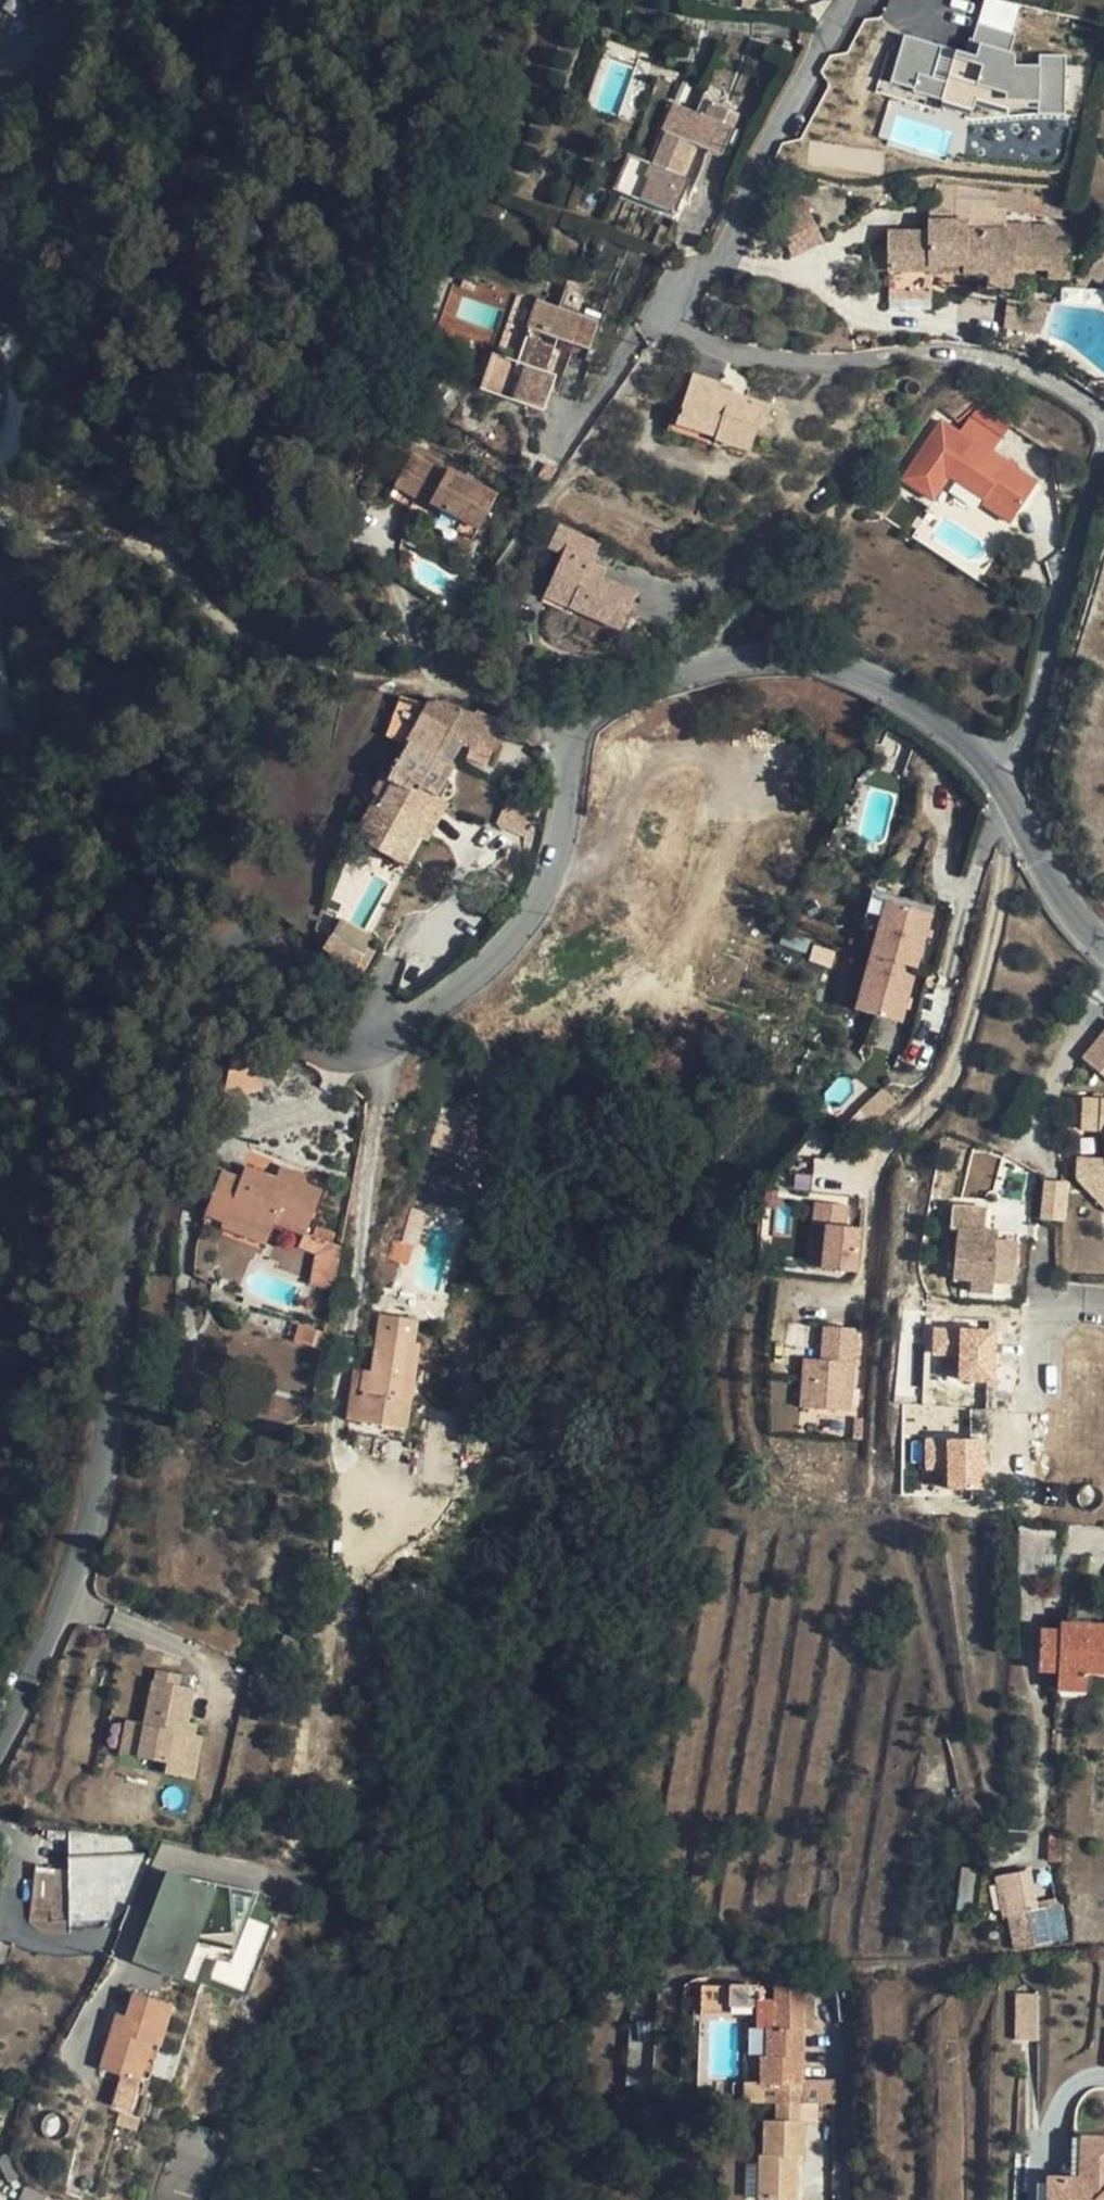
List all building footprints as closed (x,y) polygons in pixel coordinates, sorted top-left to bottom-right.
[(741,8),(759,12),(762,0),(743,0),(741,8)] [(1058,118),(1071,57),(1040,50),(1037,66),(1009,60),(1021,3),(1008,0),(983,0),(972,51),(901,35),(890,87),(973,105),(974,99),(1058,118)] [(47,5),(41,19),(53,24),(59,10),(47,5)] [(592,179),(676,215),(690,181),(685,179),(681,177),(694,144),(699,146),(722,155),(739,114),(711,102),(704,116),(673,104),(661,130),(666,132),(653,165),(647,162),(607,146),(592,179)] [(661,130),(647,162),(653,165),(666,132),(661,130)] [(694,144),(681,177),(685,179),(699,146),(694,144)] [(1045,216),(1048,196),(995,192),(994,204),(1006,204),(1006,211),(1045,216)] [(958,222),(958,203),(958,200),(937,200),(937,221),(958,222)] [(1007,225),(1006,211),(1006,204),(994,204),(958,203),(958,222),(967,222),(967,229),(1007,230),(1007,225)] [(777,223),(793,259),(825,242),(809,206),(777,223)] [(890,272),(889,291),(932,291),(932,286),(1016,288),(1016,268),(1049,268),(1069,268),(1069,242),(1062,241),(1062,235),(1061,232),(1059,229),(1056,227),(1054,227),(1032,227),(1032,225),(1007,225),(1007,230),(967,229),(967,222),(958,222),(937,221),(930,222),(930,233),(890,232),(890,249),(890,272)] [(890,272),(890,249),(875,248),(876,272),(890,272)] [(1087,273),(1103,287),(1103,250),(1087,273)] [(1069,268),(1049,268),(1048,280),(1069,280),(1069,268)] [(568,286),(569,282),(556,271),(553,282),(568,286)] [(569,282),(568,286),(560,308),(539,301),(518,363),(494,355),(482,390),(544,412),(557,376),(548,373),(560,340),(589,350),(599,322),(581,316),(587,298),(569,282)] [(932,291),(889,291),(890,302),(933,301),(932,291)] [(693,376),(677,424),(716,437),(715,440),(751,451),(758,428),(764,430),(772,407),(719,390),(720,384),(693,376)] [(972,418),(1002,439),(1003,440),(1013,427),(977,404),(968,417),(972,418)] [(1002,439),(972,418),(960,432),(942,421),(903,479),(934,499),(953,471),(972,484),(969,489),(985,500),(988,496),(1016,515),(1038,483),(993,453),(1002,439)] [(477,539),(496,504),(446,479),(444,484),(408,466),(387,509),(409,521),(416,505),(419,499),(432,505),(429,512),(428,513),(460,530),(477,539)] [(949,477),(969,489),(972,484),(953,471),(949,477)] [(988,496),(985,500),(983,504),(1011,524),(1016,515),(988,496)] [(432,505),(419,499),(416,505),(429,512),(432,505)] [(586,573),(591,563),(601,545),(558,526),(547,548),(564,556),(545,597),(621,630),(637,595),(602,580),(586,573)] [(454,540),(472,549),(477,539),(460,530),(454,540)] [(586,573),(602,580),(607,570),(591,563),(586,573)] [(17,730),(0,632),(0,733),(17,730)] [(430,793),(436,796),(454,763),(453,763),(438,755),(449,735),(465,741),(494,752),(505,721),(477,710),(475,714),(447,702),(433,704),(389,780),(395,783),(381,808),(376,804),(359,832),(374,841),(371,846),(402,864),(418,836),(408,831),(430,793)] [(438,755),(453,763),(465,741),(449,735),(438,755)] [(497,825),(526,838),(540,808),(523,800),(525,800),(527,797),(530,795),(531,791),(532,788),(531,784),(530,781),(528,778),(526,775),(523,774),(519,773),(516,773),(512,774),(509,776),(506,778),(505,781),(504,784),(503,788),(504,792),(505,795),(508,797),(510,799),(497,825)] [(373,802),(376,804),(381,808),(395,783),(389,780),(381,776),(373,792),(378,795),(373,802)] [(450,805),(436,796),(430,793),(408,831),(418,836),(429,842),(450,805)] [(885,897),(851,1008),(901,1023),(935,913),(885,897)] [(363,976),(373,959),(359,950),(368,935),(341,920),(322,952),(363,976)] [(813,945),(808,960),(831,968),(836,952),(813,945)] [(1103,1077),(1103,1036),(1083,1060),(1103,1077)] [(234,1045),(223,1098),(262,1088),(251,1042),(234,1045)] [(1082,1098),(1080,1131),(1103,1132),(1103,1100),(1082,1098)] [(242,1177),(223,1169),(205,1216),(223,1223),(221,1229),(266,1245),(274,1225),(303,1236),(299,1248),(316,1255),(310,1285),(333,1289),(342,1247),(332,1244),(336,1233),(317,1226),(314,1237),(307,1233),(323,1190),(305,1183),(307,1175),(281,1165),(277,1177),(246,1166),(242,1177)] [(1067,1222),(1070,1182),(1049,1180),(1046,1220),(1067,1222)] [(992,1284),(996,1250),(983,1248),(987,1208),(989,1184),(956,1181),(954,1205),(952,1228),(959,1229),(954,1280),(972,1282),(971,1292),(991,1295),(992,1284)] [(794,1407),(857,1400),(874,1215),(813,1209),(794,1407)] [(387,1259),(409,1266),(415,1246),(393,1240),(387,1259)] [(996,1247),(996,1250),(992,1284),(1014,1286),(1017,1249),(996,1247)] [(364,1371),(363,1383),(362,1391),(358,1422),(406,1428),(418,1344),(415,1344),(418,1319),(381,1314),(373,1371),(364,1371)] [(931,1377),(994,1382),(999,1329),(936,1324),(931,1377)] [(322,1330),(297,1325),(293,1342),(318,1348),(322,1330)] [(362,1391),(363,1383),(356,1381),(355,1390),(362,1391)] [(849,1496),(857,1400),(794,1407),(786,1493),(849,1496)] [(923,1439),(926,1486),(985,1482),(982,1435),(923,1439)] [(1079,1493),(1078,1496),(1078,1500),(1079,1503),(1081,1506),(1083,1508),(1086,1509),(1089,1510),(1093,1510),(1096,1509),(1098,1507),(1101,1505),(1102,1502),(1103,1499),(1103,1495),(1102,1492),(1100,1490),(1098,1487),(1095,1486),(1092,1485),(1089,1485),(1086,1486),(1083,1488),(1081,1490),(1079,1493)] [(1017,1551),(1055,1554),(1057,1529),(1019,1525),(1017,1551)] [(1061,1623),(1061,1631),(1041,1629),(1039,1670),(1058,1671),(1057,1689),(1086,1691),(1087,1673),(1103,1673),(1103,1625),(1061,1623)] [(163,1669),(161,1680),(185,1686),(188,1675),(163,1669)] [(185,1686),(161,1680),(151,1723),(143,1756),(171,1763),(169,1773),(198,1780),(208,1738),(200,1736),(184,1732),(186,1724),(191,1725),(192,1723),(199,1689),(185,1686)] [(124,1752),(143,1756),(151,1723),(132,1719),(124,1752)] [(200,1736),(202,1725),(192,1723),(191,1725),(186,1724),(184,1732),(200,1736)] [(139,1854),(138,1839),(69,1831),(69,1904),(52,1905),(53,1923),(125,1918),(152,1854),(139,1854)] [(1062,1835),(1049,1835),(1048,1861),(1061,1861),(1062,1835)] [(1032,1870),(1026,1871),(1033,1911),(1057,1907),(1056,1899),(1038,1902),(1032,1870)] [(1033,1911),(1026,1871),(994,1877),(1002,1917),(1008,1916),(1014,1950),(1068,1940),(1062,1906),(1057,1907),(1033,1911)] [(194,1884),(178,1877),(140,1959),(183,1979),(198,1947),(221,1897),(194,1884)] [(195,1881),(194,1884),(221,1897),(198,1947),(240,1960),(266,1901),(195,1881)] [(751,2013),(752,1987),(728,1986),(728,2012),(751,2013)] [(173,2005),(134,1992),(127,2015),(121,2033),(113,2030),(100,2069),(121,2075),(139,2081),(140,2078),(150,2081),(173,2005)] [(1014,1992),(1015,2040),(1039,2040),(1038,1992),(1014,1992)] [(759,2198),(797,2199),(798,2158),(803,2158),(805,2122),(818,2122),(819,2104),(803,2104),(806,2001),(757,1999),(756,2027),(768,2027),(767,2056),(762,2056),(760,2103),(777,2103),(776,2120),(764,2120),(763,2155),(760,2155),(759,2198)] [(118,2013),(113,2030),(121,2033),(127,2015),(118,2013)] [(139,2081),(121,2075),(114,2098),(132,2104),(139,2081)] [(1063,2134),(1061,2176),(1050,2176),(1048,2199),(1103,2199),(1103,2180),(1103,2179),(1103,2171),(1103,2137),(1063,2134)] [(756,2163),(745,2163),(746,2196),(757,2196),(756,2163)] [(1036,2176),(1035,2199),(1048,2199),(1050,2176),(1036,2176)] [(19,2186),(14,2199),(56,2199),(19,2186)]
